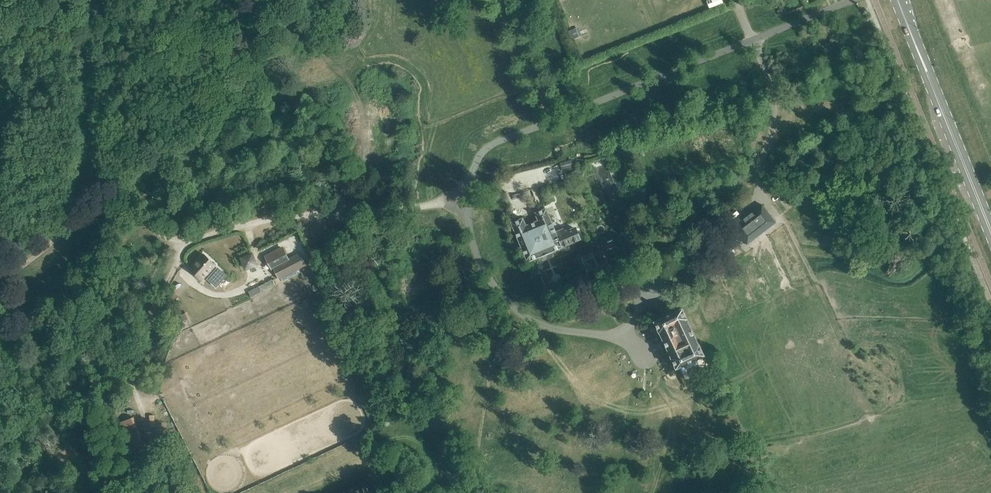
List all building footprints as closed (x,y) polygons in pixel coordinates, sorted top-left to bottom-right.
[(523,218),(511,222),(527,259),(527,260),(528,260),(529,260),(530,260),(540,256),(540,257),(552,252),(552,251),(562,247),(562,246),(579,238),(575,228),(572,229),(571,227),(564,230),(564,228),(556,231),(546,208),(535,212),(539,220),(526,225),(523,218)] [(770,209),(755,220),(747,226),(741,230),(743,234),(746,238),(754,248),(768,238),(770,236),(778,231),(783,227),(777,218),(770,209)] [(633,230),(625,234),(630,247),(627,248),(629,255),(641,250),(633,230)] [(279,275),(300,265),(305,262),(301,252),(289,258),(283,246),(266,254),(273,266),(275,266),(279,275)] [(253,252),(243,256),(247,266),(257,262),(253,252)] [(204,254),(190,269),(202,279),(206,275),(207,274),(210,277),(209,279),(216,286),(226,276),(218,268),(216,270),(213,267),(216,265),(204,254)] [(595,255),(581,261),(589,280),(610,272),(607,263),(599,266),(595,255)] [(259,286),(249,290),(251,294),(261,291),(259,286)] [(593,286),(583,290),(586,297),(596,292),(593,286)] [(656,322),(664,341),(676,370),(704,358),(683,310),(656,322)] [(133,413),(120,418),(131,449),(144,444),(133,413)]
